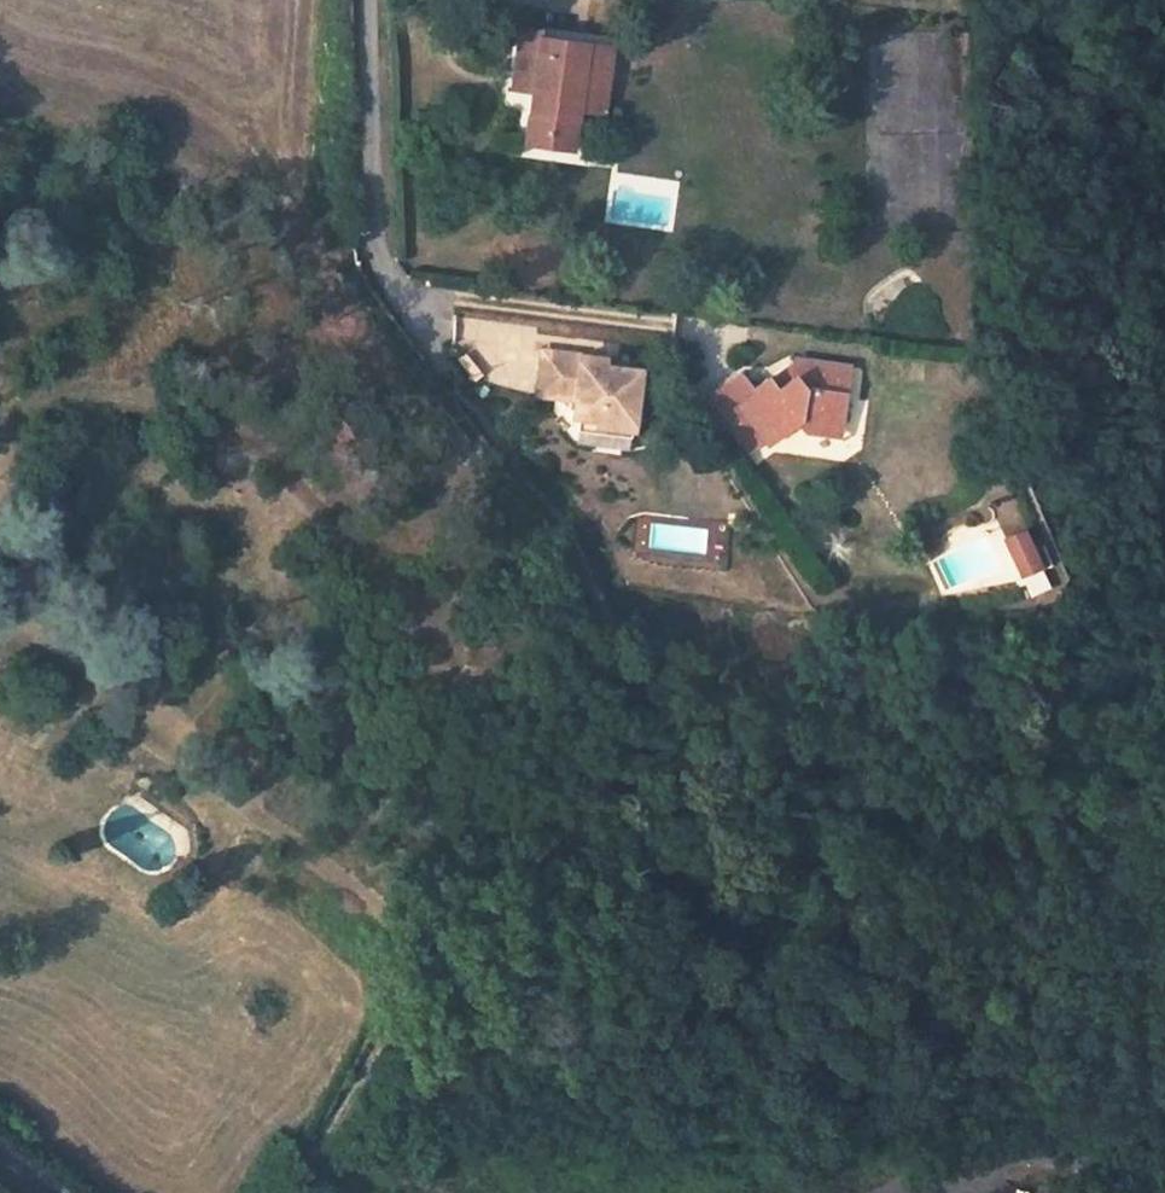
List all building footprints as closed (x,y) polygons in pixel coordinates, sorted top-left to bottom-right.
[(523,25),(520,66),(539,69),(536,87),(530,138),(591,149),(596,102),(599,76),(626,80),(631,45),(523,25)] [(536,87),(539,69),(520,66),(518,83),(536,87)] [(626,80),(599,76),(596,102),(623,105),(626,80)] [(653,360),(563,350),(558,393),(607,398),(605,425),(645,429),(653,360)] [(760,386),(766,394),(745,408),(765,439),(801,415),(803,426),(832,429),(836,394),(844,395),(849,357),(794,351),(791,375),(777,385),(772,377),(760,386)] [(1022,532),(1003,540),(1020,575),(1038,566),(1022,532)]
